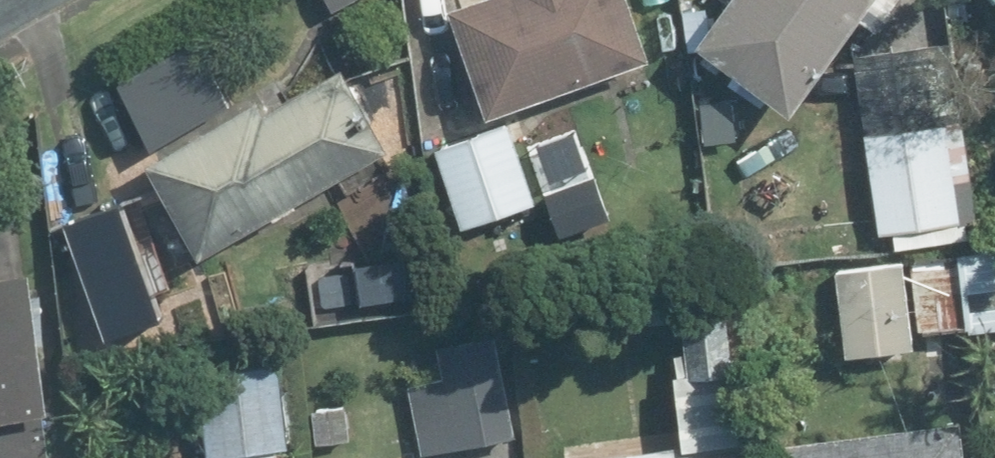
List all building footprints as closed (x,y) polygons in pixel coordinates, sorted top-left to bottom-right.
[(459,3),(499,113),(661,54),(641,0),(466,0),(459,3)] [(712,37),(807,103),(879,0),(738,0),(712,37)] [(278,108),(272,97),(161,162),(213,252),(398,144),(351,65),(278,108)] [(515,117),(441,144),(470,221),(543,193),(515,117)] [(952,120),(849,135),(853,170),(874,167),(883,229),(965,217),(952,120)] [(157,216),(78,242),(102,314),(181,288),(157,216)] [(976,322),(994,321),(994,236),(968,239),(971,269),(976,322)] [(976,322),(971,269),(917,274),(915,259),(845,266),(853,350),(923,343),(922,328),(976,322)] [(52,403),(68,401),(49,261),(0,268),(0,457),(60,457),(52,403)] [(360,264),(315,266),(317,323),(363,321),(360,264)] [(730,290),(688,294),(695,353),(682,354),(691,433),(562,448),(563,457),(750,457),(730,290)] [(410,350),(429,451),(523,433),(504,332),(410,350)] [(295,446),(292,363),(213,366),(216,457),(281,457),(281,447),(295,446)] [(783,457),(977,457),(972,417),(781,441),(783,457)]
